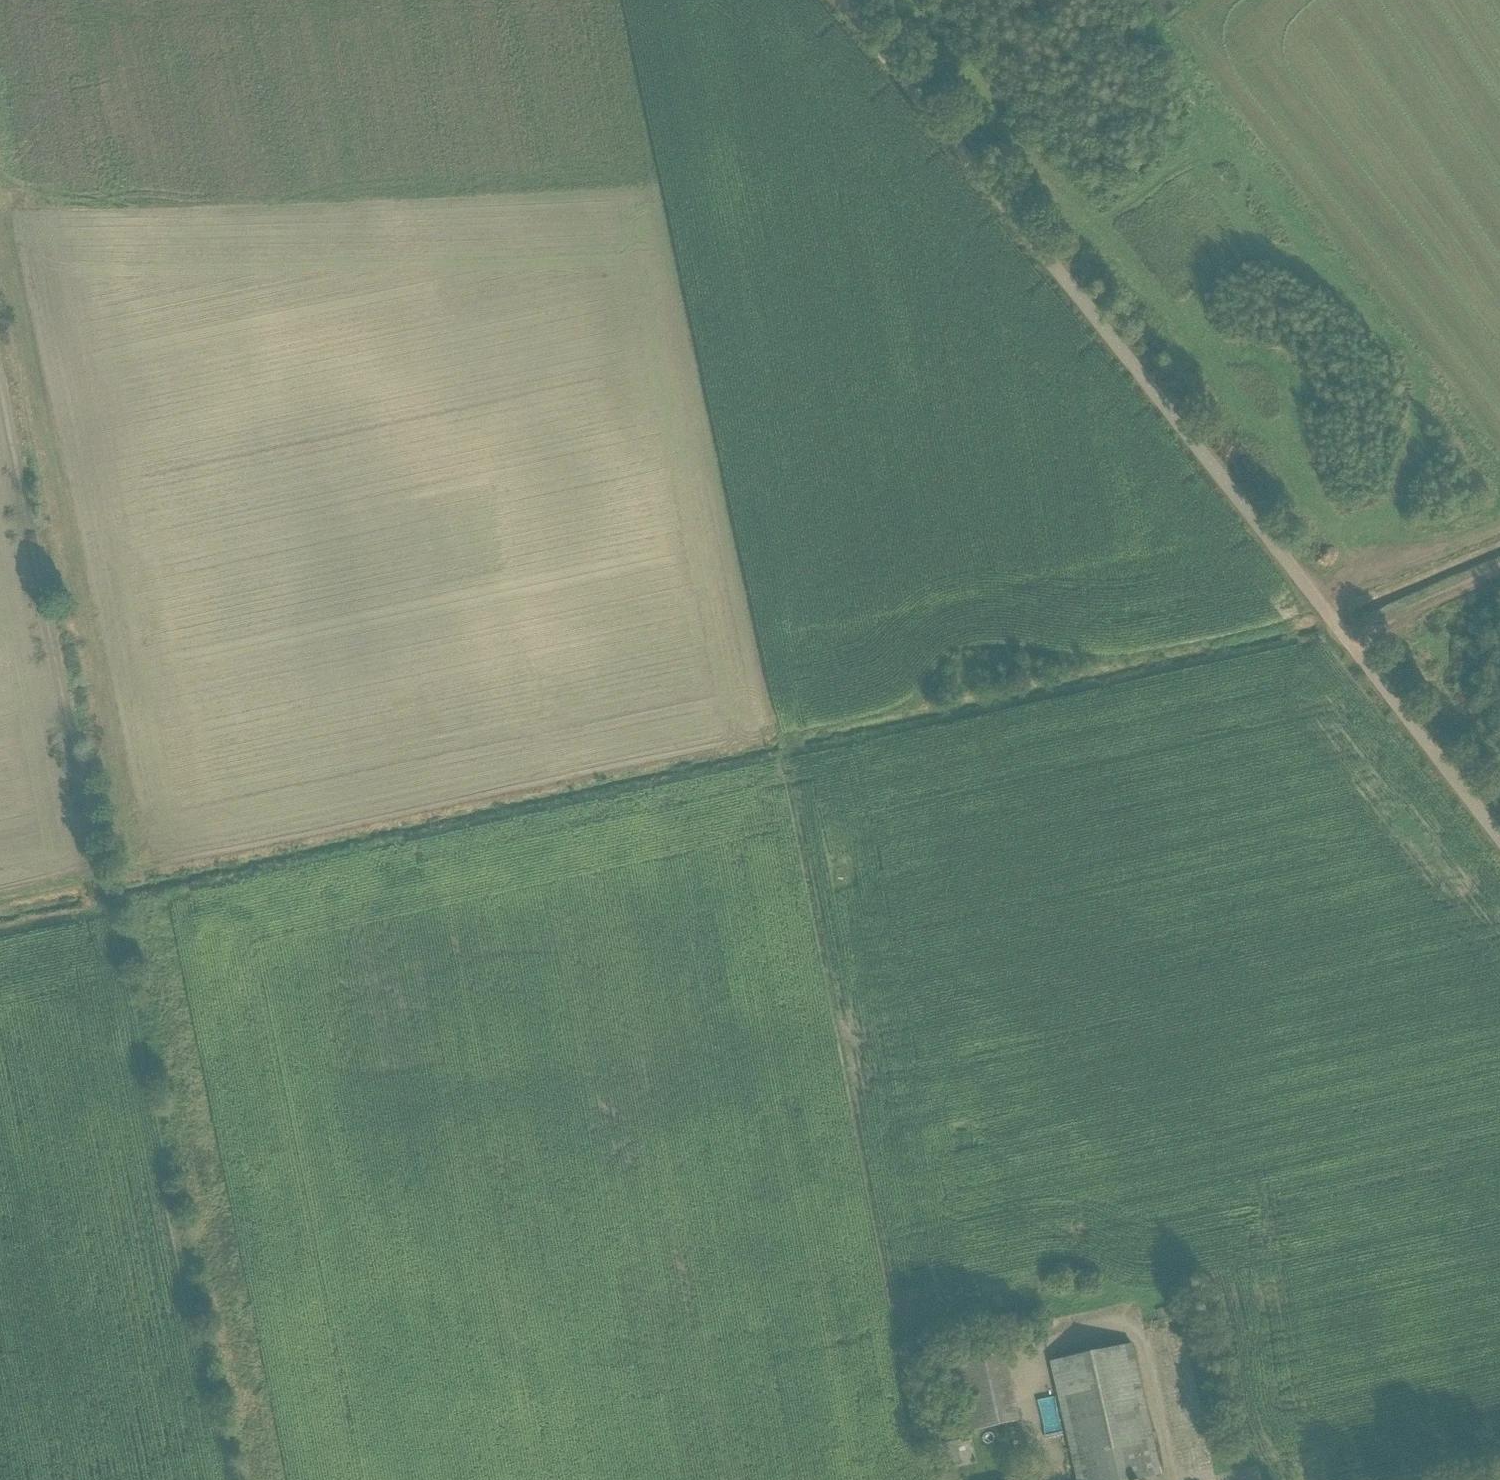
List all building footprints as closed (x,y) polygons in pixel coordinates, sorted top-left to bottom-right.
[(1020,1421),(1001,1342),(942,1356),(959,1434),(1020,1421)] [(1075,1473),(1077,1479),(1134,1479),(1161,1474),(1131,1343),(1050,1362),(1075,1473)] [(957,1434),(935,1438),(939,1453),(960,1448),(957,1434)]
